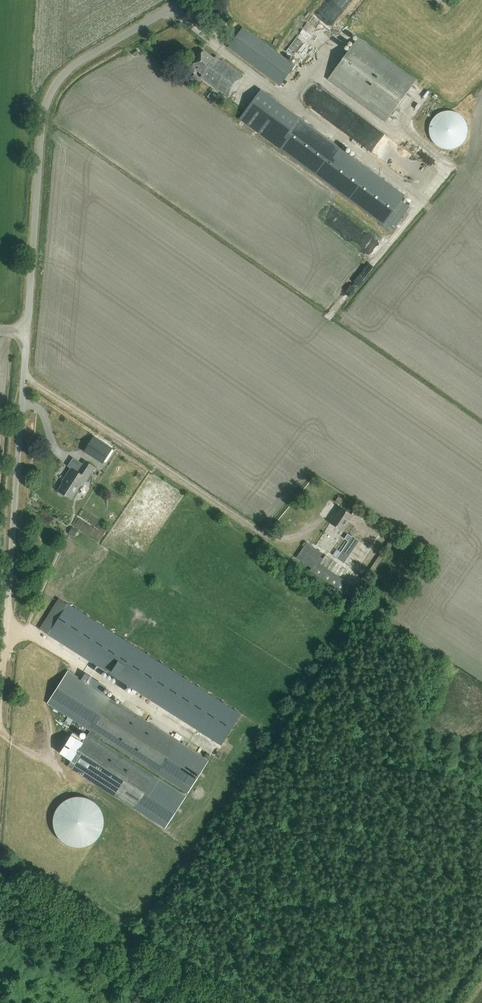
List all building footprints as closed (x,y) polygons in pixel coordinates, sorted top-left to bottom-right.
[(293,67),(241,28),(228,47),(280,85),(293,67)] [(385,122),(415,80),(358,38),(327,79),(385,122)] [(227,97),(242,76),(215,56),(213,58),(203,51),(191,67),(202,74),(200,77),(227,97)] [(203,80),(194,73),(190,78),(199,85),(203,80)] [(383,225),(401,200),(404,196),(260,89),(239,118),(383,225)] [(467,132),(467,126),(465,119),(461,114),(455,111),(449,110),(442,111),(437,114),(432,119),(430,125),(430,131),(432,138),(436,143),(442,146),(448,147),(455,146),(460,143),(465,138),(467,132)] [(429,191),(441,174),(380,128),(373,137),(375,139),(369,147),(429,191)] [(85,450),(105,462),(115,447),(95,434),(85,450)] [(68,466),(70,468),(61,482),(62,483),(57,491),(70,499),(83,480),(85,481),(94,467),(84,461),(83,463),(74,457),(68,466)] [(351,515),(340,508),(336,514),(335,513),(328,522),(342,532),(349,522),(347,521),(351,515)] [(352,535),(348,533),(345,538),(349,540),(337,557),(345,562),(360,540),(353,535),(352,535)] [(393,534),(364,577),(363,576),(355,588),(319,564),(323,559),(319,557),(322,553),(306,543),(296,558),(311,568),(310,570),(355,600),(369,580),(368,579),(397,537),(393,534)] [(241,714),(67,604),(47,634),(221,745),(241,714)] [(208,760),(101,692),(68,671),(47,703),(90,730),(82,744),(70,736),(59,753),(71,760),(68,766),(82,775),(135,809),(165,828),(185,796),(98,740),(100,737),(101,737),(187,792),(208,760)] [(101,834),(103,830),(104,827),(104,824),(104,820),(104,817),(103,813),(101,810),(99,807),(97,804),(95,802),(92,800),(89,798),(85,797),(82,797),(78,796),(75,797),(71,798),(68,799),(65,801),(62,803),(60,805),(58,808),(56,811),(55,815),(54,818),(54,822),(54,825),(55,829),(56,832),(57,835),(59,838),(62,840),(65,843),(68,844),(71,846),(74,847),(78,847),(81,847),(85,846),(88,845),(91,844),(94,842),(97,839),(99,837),(101,834)]
